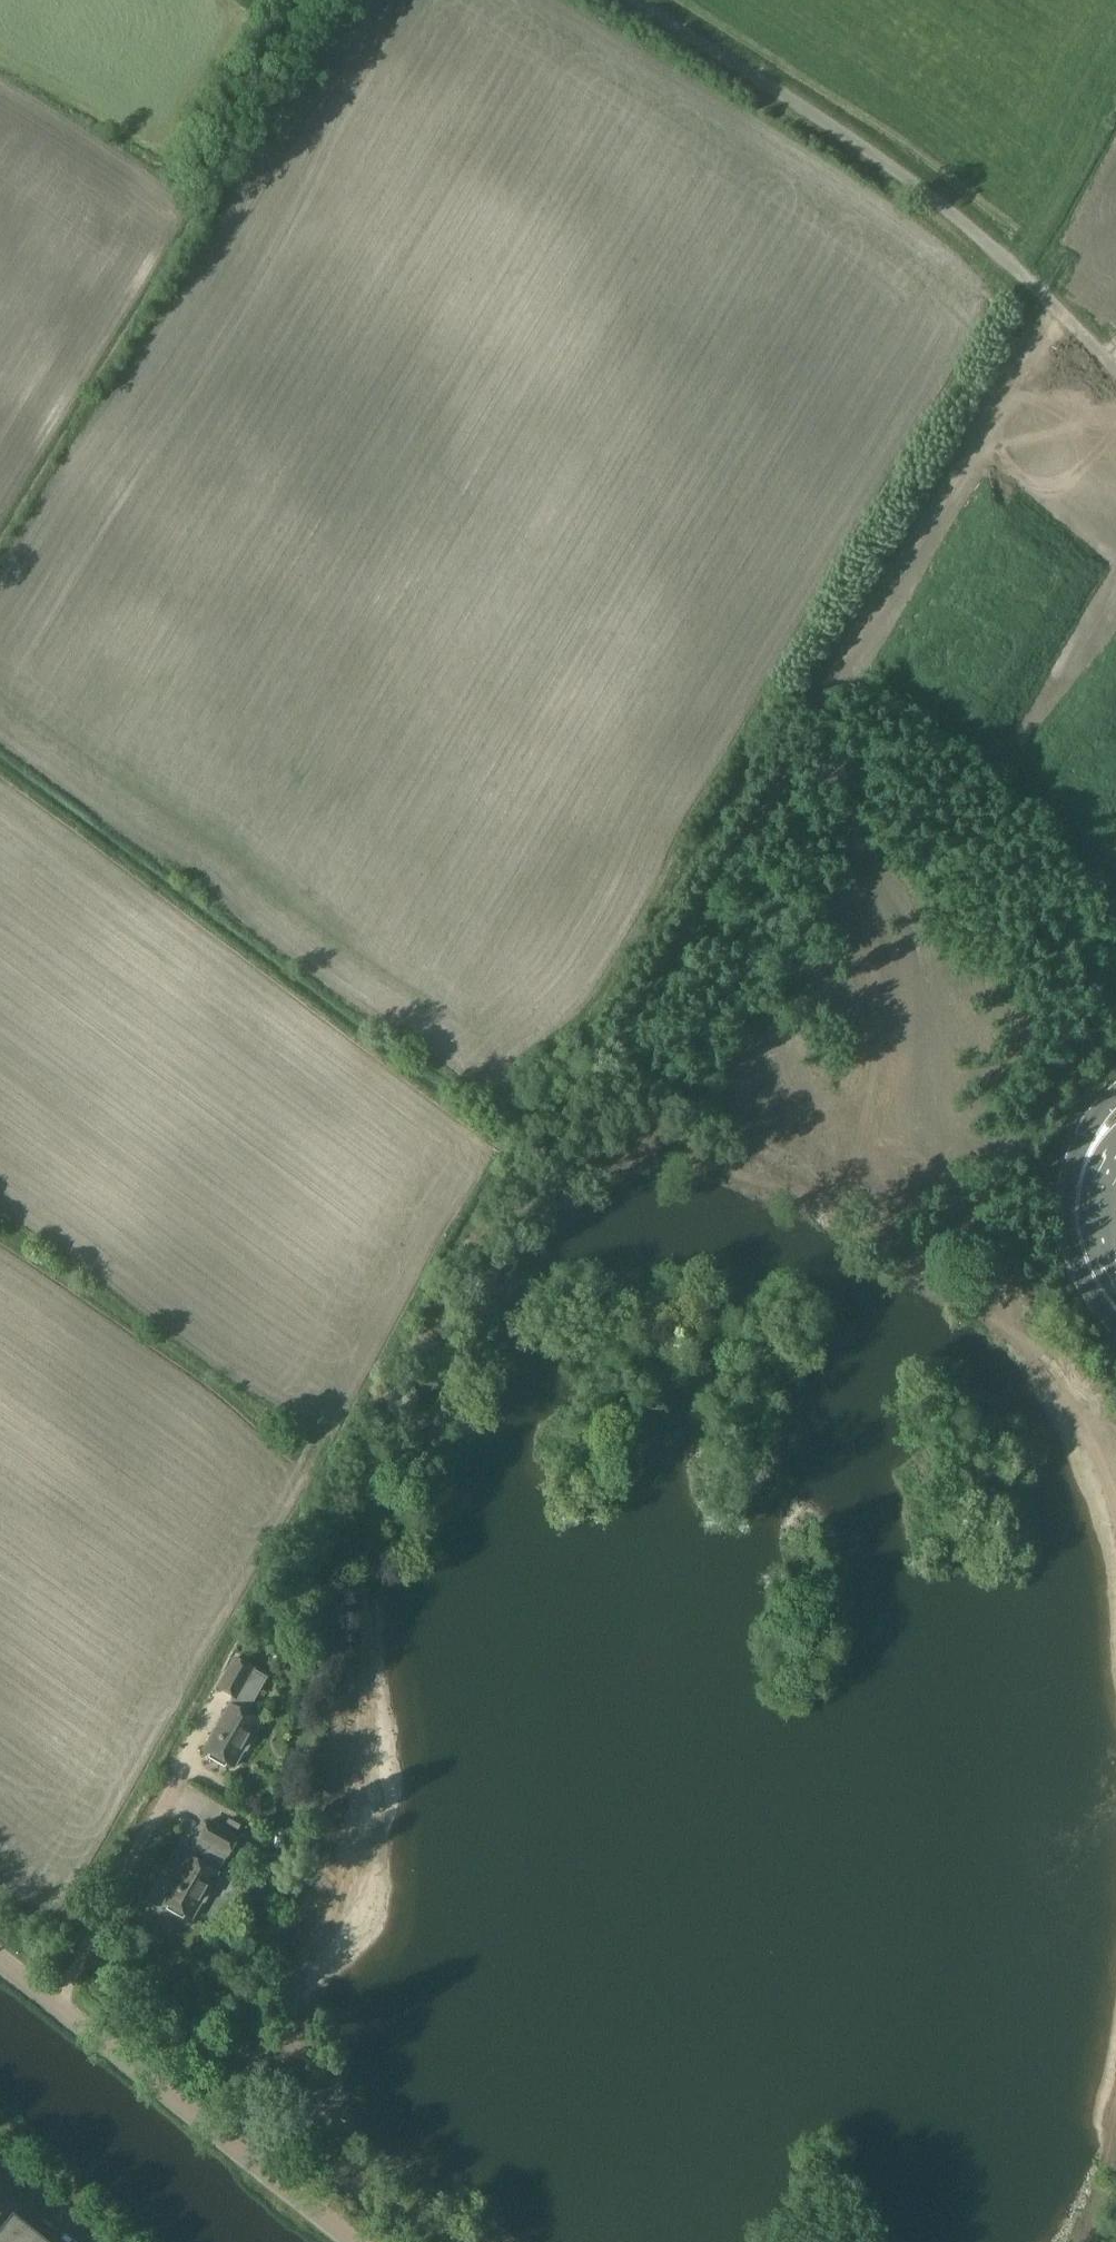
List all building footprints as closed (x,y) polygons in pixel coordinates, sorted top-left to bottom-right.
[(253,1669),(234,1658),(217,1688),(235,1698),(231,1705),(230,1704),(204,1750),(234,1767),(242,1752),(244,1749),(247,1751),(253,1739),(250,1738),(252,1735),(260,1721),(245,1713),(266,1678),(252,1670),(253,1669)] [(192,1918),(200,1903),(205,1902),(211,1891),(210,1886),(218,1873),(217,1872),(227,1854),(228,1855),(238,1837),(208,1820),(198,1838),(199,1839),(189,1856),(188,1856),(162,1901),(192,1918)] [(264,1852),(257,1848),(248,1864),(255,1868),(264,1852)] [(32,2229),(12,2213),(0,2229),(0,2241),(21,2241),(32,2229)] [(32,2229),(21,2241),(48,2241),(32,2229)]
